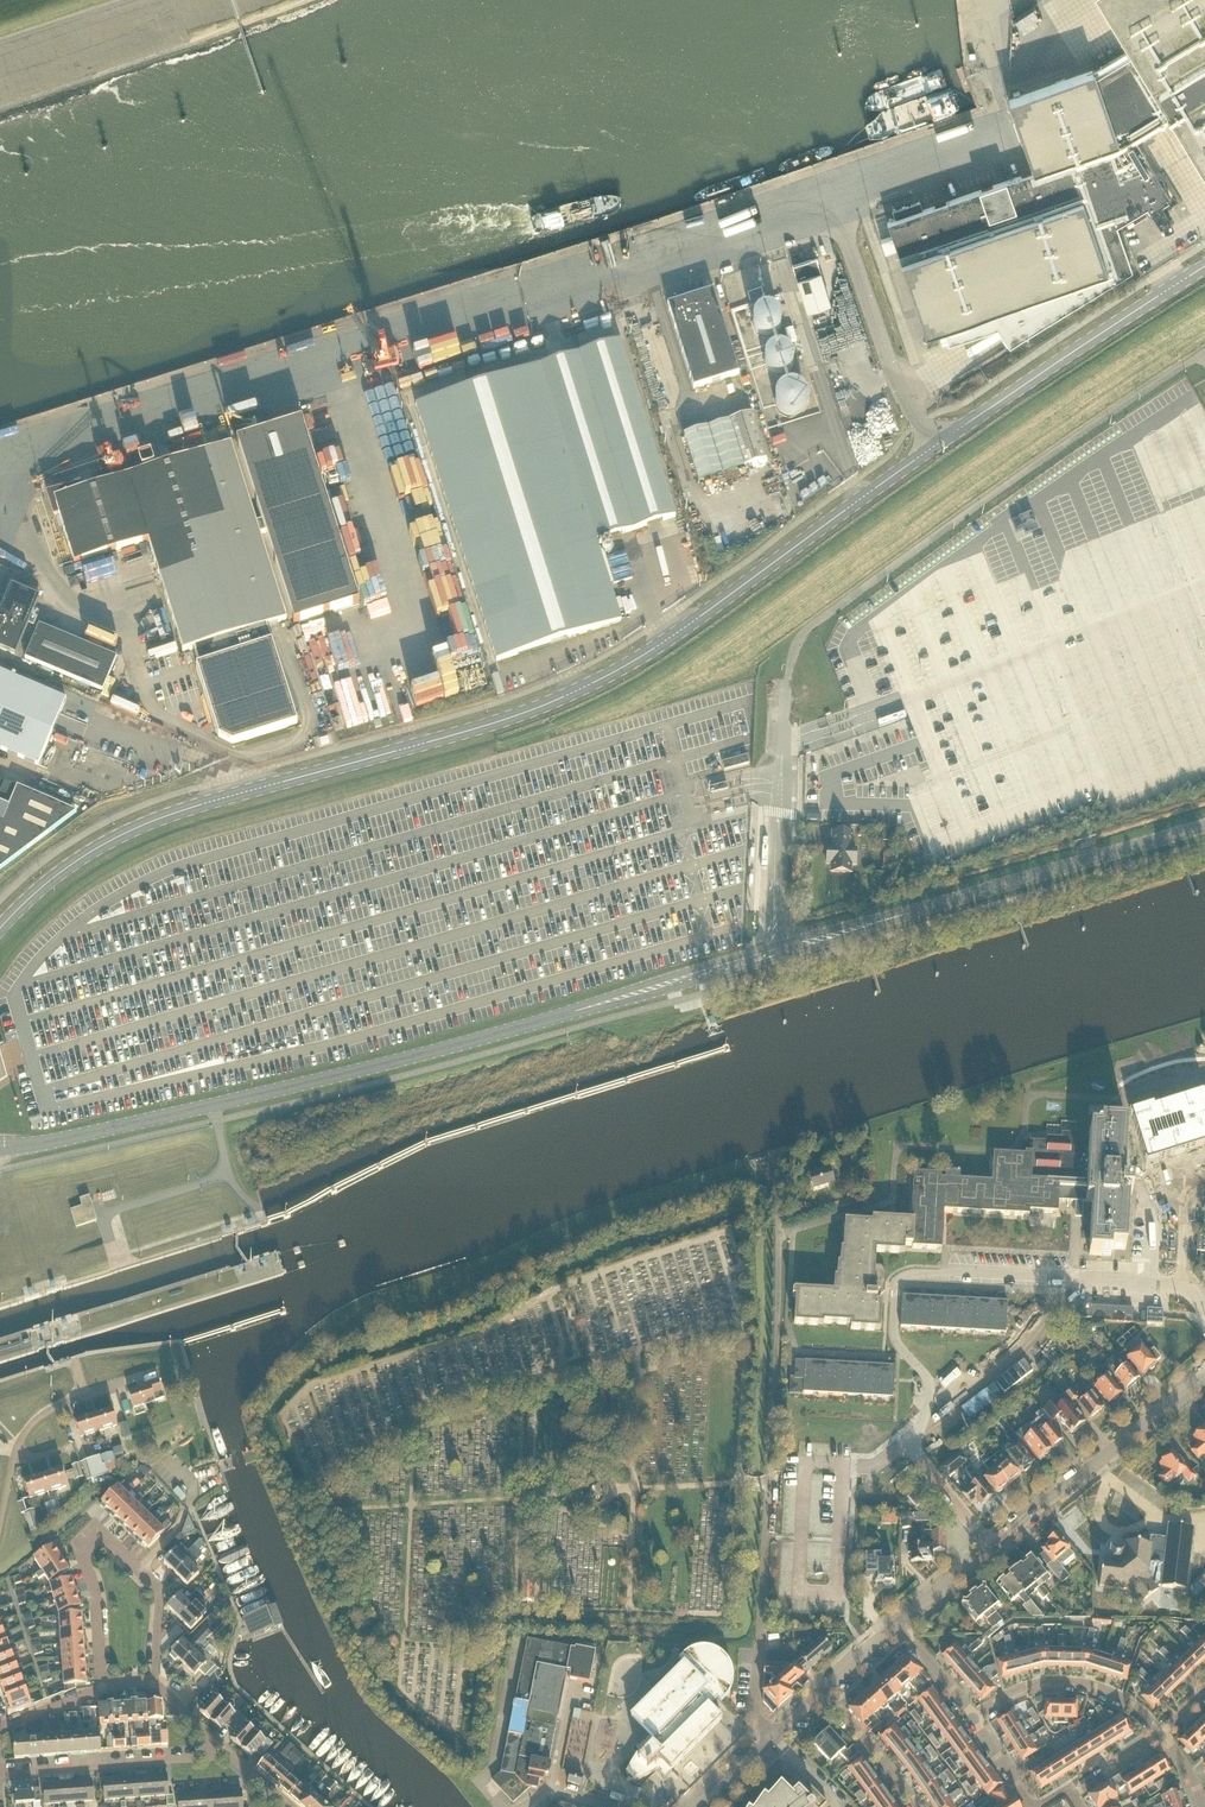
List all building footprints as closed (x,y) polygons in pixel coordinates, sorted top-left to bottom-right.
[(1129,49),(1094,70),(1009,100),(1008,100),(1033,171),(887,222),(892,236),(881,240),(885,253),(896,249),(926,334),(943,328),(948,343),(997,326),(1010,346),(1132,271),(1117,226),(1147,207),(1160,230),(1172,223),(1161,205),(1171,199),(1135,140),(1151,130),(1170,118),(1204,177),(1204,0),(1099,0),(1129,49)] [(1032,9),(1038,20),(1048,14),(1049,16),(1057,11),(1050,0),(1048,0),(1032,9)] [(900,207),(901,213),(925,209),(924,202),(900,207)] [(818,262),(816,258),(811,260),(793,265),(797,279),(807,312),(831,304),(821,272),(818,262)] [(694,389),(739,375),(713,291),(667,305),(694,389)] [(750,303),(764,298),(761,291),(748,295),(750,303)] [(753,321),(753,327),(755,332),(759,336),(765,338),(770,338),(775,335),(778,332),(780,329),(781,326),(780,320),(777,314),(772,311),(766,310),(760,312),(755,316),(753,321)] [(457,343),(461,356),(471,353),(468,340),(457,343)] [(621,622),(596,543),(675,518),(619,342),(416,406),(428,445),(497,662),(621,622)] [(768,371),(773,375),(778,377),(784,376),(789,373),(792,368),(793,365),(794,361),(793,357),(789,351),(784,348),(777,347),(771,349),(767,353),(764,359),(765,366),(768,371)] [(774,404),(777,411),(781,415),(787,417),(794,417),(799,415),(803,411),(806,406),(807,401),(806,395),(802,389),(796,385),(789,384),(782,386),(777,390),(774,397),(774,404)] [(684,436),(698,482),(766,460),(751,414),(684,436)] [(207,445),(199,416),(171,424),(178,451),(193,447),(194,449),(207,445)] [(404,468),(395,470),(420,560),(446,553),(410,420),(380,428),(388,458),(400,454),(404,468)] [(310,617),(357,602),(300,422),(254,437),(310,617)] [(885,448),(892,446),(890,440),(883,442),(885,448)] [(82,484),(46,495),(53,518),(59,516),(75,564),(104,555),(115,589),(160,575),(180,639),(183,651),(195,648),(200,664),(197,665),(219,736),(232,743),(297,723),(266,625),(287,619),(232,444),(84,491),(82,484)] [(357,541),(368,537),(343,453),(329,457),(333,470),(323,474),(337,519),(345,516),(349,529),(344,531),(346,539),(342,540),(354,577),(378,570),(373,554),(362,557),(357,541)] [(625,562),(630,561),(628,552),(612,556),(613,558),(624,556),(625,562)] [(158,611),(156,599),(153,600),(149,583),(131,588),(137,616),(158,611)] [(40,599),(15,589),(12,587),(0,615),(0,624),(9,602),(32,612),(15,655),(0,648),(0,650),(16,657),(40,599)] [(369,605),(380,602),(376,589),(366,591),(369,605)] [(32,612),(9,602),(0,624),(0,648),(15,655),(32,612)] [(117,658),(39,626),(25,660),(103,692),(117,658)] [(462,694),(457,676),(442,680),(439,670),(410,677),(418,705),(462,694)] [(66,700),(0,672),(0,749),(39,765),(66,700)] [(369,679),(342,688),(346,702),(373,693),(369,679)] [(725,771),(749,764),(747,756),(722,762),(725,771)] [(76,812),(0,780),(0,869),(76,812)] [(711,795),(728,790),(727,784),(709,788),(711,795)] [(851,849),(852,834),(832,833),(832,849),(827,849),(826,865),(831,865),(831,873),(851,874),(851,865),(856,865),(856,850),(851,849)] [(883,857),(883,868),(891,869),(891,857),(883,857)] [(1124,1115),(1141,1162),(1153,1158),(1154,1160),(1166,1155),(1166,1153),(1189,1146),(1189,1148),(1198,1145),(1195,1136),(1204,1134),(1204,1135),(1204,1095),(1198,1098),(1196,1092),(1182,1097),(1182,1098),(1172,1102),(1172,1100),(1158,1104),(1159,1106),(1148,1110),(1147,1106),(1136,1109),(1136,1111),(1124,1115)] [(914,1174),(911,1217),(910,1247),(912,1247),(912,1249),(942,1251),(944,1212),(1029,1217),(1029,1213),(1058,1214),(1058,1202),(1075,1203),(1074,1213),(1082,1214),(1082,1203),(1092,1203),(1089,1256),(1110,1257),(1110,1250),(1125,1250),(1128,1196),(1131,1196),(1132,1186),(1123,1186),(1124,1169),(1132,1169),(1133,1150),(1125,1150),(1125,1138),(1126,1133),(1126,1125),(1101,1123),(1101,1132),(1091,1131),(1090,1158),(1076,1157),(1077,1136),(1062,1135),(1062,1140),(1048,1139),(1048,1144),(1033,1143),(1033,1148),(1020,1147),(1020,1155),(1025,1155),(1025,1157),(994,1156),(993,1183),(967,1182),(967,1175),(946,1174),(945,1181),(942,1181),(942,1176),(914,1174)] [(830,1171),(809,1177),(810,1182),(811,1185),(810,1186),(811,1190),(814,1191),(813,1192),(834,1186),(833,1181),(839,1179),(837,1171),(830,1173),(830,1171)] [(77,1228),(96,1222),(89,1197),(81,1200),(83,1208),(71,1211),(77,1228)] [(834,1201),(836,1209),(850,1205),(847,1197),(834,1201)] [(799,1317),(789,1327),(846,1395),(851,1393),(870,1404),(878,1398),(895,1419),(903,1413),(902,1410),(915,1399),(918,1401),(929,1391),(928,1389),(942,1377),(945,1379),(957,1368),(956,1367),(962,1360),(965,1362),(970,1357),(969,1355),(983,1342),(984,1344),(992,1338),(947,1284),(921,1307),(928,1314),(932,1310),(951,1335),(899,1379),(845,1318),(849,1315),(845,1310),(904,1260),(908,1265),(916,1258),(893,1232),(825,1291),(829,1295),(821,1302),(819,1301),(808,1309),(810,1311),(801,1319),(799,1317)] [(1197,1236),(1196,1252),(1204,1253),(1204,1236),(1197,1236)] [(1133,1309),(1078,1306),(1078,1319),(1091,1320),(1091,1322),(1132,1324),(1133,1309)] [(1163,1311),(1147,1310),(1146,1325),(1162,1326),(1163,1311)] [(1073,1346),(1066,1337),(1057,1344),(1065,1354),(1073,1346)] [(1089,1338),(1083,1342),(1090,1351),(1096,1346),(1089,1338)] [(1154,1366),(1156,1364),(1141,1347),(1134,1352),(1129,1357),(1119,1345),(1114,1350),(1127,1365),(1129,1367),(1132,1364),(1142,1376),(1150,1370),(1151,1371),(1155,1368),(1154,1366)] [(1115,1376),(1126,1390),(1133,1385),(1135,1385),(1136,1384),(1137,1381),(1139,1379),(1129,1367),(1127,1365),(1119,1373),(1112,1365),(1106,1370),(1113,1378),(1115,1376)] [(1115,1386),(1101,1368),(1094,1374),(1095,1375),(1088,1381),(1087,1380),(1085,1381),(1093,1390),(1095,1388),(1104,1398),(1104,1397),(1110,1403),(1112,1402),(1115,1401),(1118,1400),(1119,1396),(1120,1395),(1115,1388),(1115,1386)] [(158,1381),(149,1384),(150,1386),(129,1393),(134,1408),(155,1402),(153,1395),(162,1392),(158,1381)] [(1090,1419),(1103,1409),(1093,1396),(1095,1395),(1088,1386),(1076,1396),(1071,1389),(1062,1396),(1071,1406),(1076,1402),(1078,1404),(1090,1419)] [(127,1401),(122,1403),(125,1414),(131,1413),(127,1401)] [(1072,1433),(1074,1432),(1077,1432),(1079,1430),(1080,1427),(1085,1423),(1073,1410),(1073,1409),(1067,1401),(1059,1407),(1056,1402),(1044,1412),(1052,1422),(1058,1418),(1060,1421),(1060,1423),(1063,1426),(1064,1426),(1071,1435),(1072,1433)] [(1045,1403),(1039,1408),(1043,1412),(1048,1407),(1045,1403)] [(94,1416),(99,1432),(117,1426),(112,1410),(94,1416)] [(1062,1441),(1050,1426),(1052,1424),(1041,1411),(1036,1415),(1039,1419),(1038,1420),(1044,1427),(1039,1430),(1039,1434),(1038,1434),(1051,1450),(1054,1448),(1057,1447),(1058,1445),(1062,1441)] [(81,1438),(99,1432),(94,1416),(76,1422),(81,1438)] [(1015,1436),(1005,1423),(1001,1419),(997,1422),(1008,1435),(1006,1437),(1009,1441),(1009,1442),(1006,1443),(1005,1443),(1003,1445),(1002,1446),(1002,1448),(1001,1448),(1021,1473),(1023,1471),(1027,1472),(1030,1469),(1029,1467),(1032,1464),(1031,1462),(1028,1457),(1027,1454),(1017,1442),(1019,1441),(1015,1436)] [(1038,1434),(1036,1431),(1030,1423),(1015,1436),(1019,1441),(1024,1447),(1026,1446),(1038,1461),(1045,1455),(1046,1456),(1050,1453),(1049,1451),(1051,1450),(1038,1434)] [(127,1424),(119,1426),(123,1439),(131,1437),(127,1424)] [(1198,1460),(1204,1454),(1204,1428),(1194,1437),(1200,1444),(1191,1451),(1198,1460)] [(982,1442),(978,1437),(972,1442),(976,1447),(982,1442)] [(571,1461),(588,1462),(589,1448),(572,1447),(571,1461)] [(1001,1452),(995,1457),(992,1453),(986,1458),(1007,1485),(1013,1481),(1014,1482),(1019,1477),(1018,1477),(1020,1475),(1007,1459),(1001,1452)] [(956,1471),(967,1462),(960,1453),(949,1461),(956,1471)] [(112,1454),(106,1456),(81,1464),(89,1488),(100,1485),(98,1479),(108,1476),(107,1472),(115,1470),(114,1463),(115,1463),(112,1454)] [(1194,1477),(1185,1466),(1183,1466),(1173,1454),(1159,1465),(1165,1472),(1158,1478),(1165,1486),(1173,1478),(1174,1479),(1182,1473),(1189,1481),(1194,1477)] [(983,1478),(996,1494),(998,1493),(998,1494),(1004,1489),(1003,1488),(1007,1485),(986,1458),(982,1461),(985,1465),(983,1466),(988,1472),(990,1470),(991,1472),(983,1478)] [(83,1478),(79,1464),(72,1466),(77,1480),(83,1478)] [(981,1479),(975,1471),(971,1466),(965,1471),(974,1482),(975,1481),(976,1483),(962,1495),(971,1506),(977,1502),(980,1507),(983,1504),(986,1504),(987,1501),(993,1497),(979,1480),(981,1479)] [(1198,1467),(1192,1472),(1204,1486),(1204,1474),(1198,1467)] [(43,1476),(48,1493),(66,1487),(61,1470),(43,1476)] [(30,1499),(48,1493),(43,1476),(25,1481),(30,1499)] [(131,1485),(135,1489),(140,1484),(136,1480),(131,1485)] [(118,1487),(100,1506),(104,1510),(106,1508),(112,1513),(128,1497),(135,1489),(131,1485),(124,1493),(118,1487)] [(585,1502),(600,1501),(600,1486),(585,1487),(585,1502)] [(177,1488),(173,1492),(182,1502),(186,1498),(177,1488)] [(923,1494),(919,1488),(908,1497),(912,1503),(923,1494)] [(917,1508),(928,1499),(923,1494),(912,1503),(917,1508)] [(121,1522),(137,1506),(144,1498),(140,1495),(133,1502),(128,1497),(112,1513),(109,1515),(113,1519),(116,1516),(121,1522)] [(57,1501),(51,1503),(54,1513),(60,1511),(57,1501)] [(25,1514),(27,1514),(23,1503),(18,1505),(21,1516),(25,1514)] [(48,1515),(54,1513),(51,1503),(45,1505),(48,1515)] [(130,1531),(146,1515),(153,1507),(149,1504),(142,1511),(137,1506),(121,1522),(119,1524),(123,1528),(125,1526),(130,1531)] [(41,1530),(35,1511),(27,1514),(25,1514),(31,1533),(41,1530)] [(139,1540),(155,1524),(163,1516),(159,1513),(151,1520),(146,1515),(130,1531),(128,1533),(132,1537),(134,1534),(139,1540)] [(885,1514),(884,1524),(901,1524),(901,1514),(885,1514)] [(902,1529),(913,1529),(912,1514),(902,1515),(902,1529)] [(196,1533),(189,1517),(182,1535),(185,1537),(196,1533)] [(143,1543),(149,1549),(172,1526),(168,1522),(161,1529),(155,1524),(139,1540),(137,1542),(141,1546),(143,1543)] [(1139,1605),(1154,1594),(1177,1597),(1191,1598),(1199,1526),(1167,1523),(1166,1539),(1152,1538),(1151,1548),(1124,1545),(1124,1551),(1110,1550),(1109,1563),(1102,1563),(1099,1589),(1126,1592),(1127,1591),(1131,1596),(1132,1595),(1139,1605)] [(910,1554),(911,1562),(923,1562),(922,1561),(933,1560),(933,1552),(932,1544),(932,1538),(932,1531),(930,1532),(924,1532),(925,1540),(922,1540),(922,1545),(908,1546),(908,1554),(910,1554)] [(1047,1567),(1061,1585),(1070,1578),(1063,1569),(1065,1567),(1063,1565),(1073,1556),(1056,1536),(1055,1536),(1051,1535),(1050,1541),(1049,1542),(1050,1544),(1043,1550),(1052,1563),(1047,1567)] [(164,1563),(176,1574),(188,1562),(176,1551),(180,1547),(174,1541),(164,1552),(170,1558),(164,1563)] [(34,1559),(42,1571),(61,1559),(61,1560),(64,1558),(61,1553),(58,1555),(54,1547),(34,1559)] [(192,1558),(198,1552),(193,1547),(187,1553),(192,1558)] [(192,1567),(196,1562),(202,1556),(198,1552),(192,1558),(188,1562),(192,1567)] [(863,1563),(863,1577),(875,1577),(875,1583),(882,1583),(882,1584),(883,1584),(885,1586),(885,1587),(890,1587),(892,1584),(893,1584),(893,1561),(882,1562),(882,1553),(864,1554),(863,1563)] [(1041,1587),(1050,1579),(1032,1556),(1031,1557),(1030,1556),(1027,1555),(1024,1558),(1024,1560),(1025,1561),(1020,1566),(1046,1598),(1050,1602),(1053,1600),(1044,1588),(1043,1589),(1041,1587)] [(66,1567),(61,1560),(61,1559),(42,1571),(36,1575),(39,1580),(45,1576),(49,1583),(71,1570),(69,1565),(66,1567)] [(199,1574),(192,1567),(188,1562),(176,1574),(188,1586),(199,1574)] [(1010,1573),(1007,1575),(1027,1598),(1028,1598),(1037,1590),(1038,1592),(1037,1593),(1043,1599),(1042,1600),(1046,1605),(1050,1602),(1046,1598),(1020,1566),(1015,1569),(1013,1567),(1008,1571),(1010,1573)] [(1027,1598),(1007,1575),(1003,1579),(1002,1578),(1000,1578),(997,1580),(997,1582),(998,1584),(996,1585),(1011,1603),(1018,1597),(1025,1605),(1023,1607),(1031,1617),(1044,1618),(1028,1598),(1027,1598)] [(533,1577),(522,1576),(521,1602),(532,1602),(533,1577)] [(10,1579),(13,1587),(22,1584),(20,1577),(10,1579)] [(50,1587),(55,1601),(76,1594),(80,1594),(78,1588),(75,1589),(72,1581),(50,1587)] [(999,1605),(985,1587),(985,1586),(981,1586),(981,1587),(972,1594),(997,1625),(1002,1621),(993,1610),(999,1605)] [(17,1599),(26,1597),(24,1589),(14,1592),(17,1599)] [(207,1591),(202,1597),(206,1602),(212,1596),(207,1591)] [(191,1598),(195,1603),(202,1597),(197,1592),(191,1598)] [(79,1603),(76,1594),(55,1601),(59,1615),(84,1607),(82,1602),(79,1603)] [(962,1606),(976,1623),(983,1617),(986,1621),(993,1629),(997,1625),(972,1594),(962,1602),(961,1606),(962,1606)] [(191,1607),(180,1596),(168,1608),(179,1619),(191,1607)] [(26,1597),(17,1599),(19,1606),(28,1604),(26,1597)] [(179,1619),(191,1631),(203,1619),(208,1614),(201,1607),(206,1602),(202,1597),(195,1603),(191,1607),(179,1619)] [(221,1604),(211,1615),(217,1621),(227,1611),(221,1604)] [(281,1627),(273,1607),(243,1620),(250,1635),(271,1626),(273,1631),(281,1627)] [(1055,1618),(1064,1619),(1064,1617),(1057,1610),(1055,1618)] [(24,1624),(33,1621),(31,1614),(22,1617),(24,1624)] [(60,1632),(83,1630),(86,1630),(86,1624),(83,1624),(82,1616),(52,1618),(53,1624),(60,1623),(60,1632)] [(33,1621),(24,1624),(27,1631),(36,1628),(33,1621)] [(1204,1653),(1204,1636),(1202,1639),(1198,1636),(1195,1638),(1185,1628),(1183,1630),(1204,1653)] [(179,1660),(184,1664),(212,1636),(205,1629),(192,1643),(189,1646),(183,1641),(172,1653),(173,1654),(170,1656),(177,1663),(179,1660)] [(1026,1654),(1030,1670),(1042,1667),(1044,1667),(1042,1649),(1039,1629),(1036,1630),(1038,1644),(1034,1644),(1035,1651),(1026,1654)] [(1042,1649),(1044,1667),(1057,1667),(1057,1650),(1048,1650),(1048,1643),(1044,1643),(1042,1629),(1039,1629),(1042,1649)] [(61,1645),(84,1644),(87,1643),(87,1638),(84,1638),(83,1630),(60,1632),(61,1645)] [(1073,1650),(1072,1667),(1084,1668),(1086,1668),(1088,1651),(1092,1630),(1089,1630),(1086,1644),(1082,1643),(1081,1650),(1073,1650)] [(1088,1651),(1086,1668),(1099,1672),(1105,1656),(1095,1653),(1096,1646),(1092,1645),(1095,1631),(1092,1630),(1088,1651)] [(1197,1667),(1204,1659),(1204,1653),(1183,1630),(1181,1632),(1191,1642),(1188,1645),(1192,1649),(1186,1655),(1197,1667)] [(993,1639),(997,1643),(1005,1636),(1002,1632),(993,1639)] [(4,1636),(0,1637),(0,1651),(8,1647),(4,1636)] [(1057,1636),(1057,1650),(1057,1667),(1072,1667),(1073,1650),(1064,1650),(1064,1644),(1063,1644),(1063,1637),(1057,1636)] [(1006,1638),(1016,1674),(1030,1670),(1026,1654),(1019,1655),(1017,1650),(1013,1651),(1009,1637),(1006,1638)] [(832,1650),(821,1638),(799,1658),(802,1660),(795,1666),(804,1676),(811,1670),(810,1669),(832,1650)] [(997,1661),(1002,1678),(1016,1674),(1006,1638),(1003,1639),(1007,1653),(1003,1653),(1005,1659),(997,1661)] [(32,1649),(42,1647),(39,1640),(30,1642),(32,1649)] [(501,1773),(492,1781),(501,1791),(513,1803),(528,1788),(537,1790),(539,1781),(543,1782),(544,1777),(549,1777),(551,1765),(549,1764),(557,1719),(558,1719),(567,1671),(571,1672),(569,1680),(589,1684),(595,1652),(575,1648),(575,1650),(571,1650),(571,1648),(527,1640),(501,1773)] [(955,1645),(942,1656),(952,1667),(980,1643),(978,1640),(967,1650),(965,1647),(960,1651),(955,1645)] [(1105,1656),(1099,1672),(1113,1677),(1118,1660),(1117,1660),(1123,1640),(1120,1640),(1116,1654),(1112,1652),(1111,1658),(1105,1656)] [(1118,1660),(1113,1677),(1126,1681),(1131,1665),(1124,1662),(1126,1656),(1122,1655),(1126,1641),(1123,1640),(1117,1660),(1118,1660)] [(210,1646),(206,1642),(184,1664),(195,1676),(199,1671),(205,1677),(215,1667),(209,1661),(211,1659),(204,1652),(210,1646)] [(980,1643),(952,1667),(962,1679),(975,1667),(969,1661),(974,1657),(971,1654),(982,1645),(980,1643)] [(62,1659),(85,1657),(88,1657),(88,1652),(85,1652),(84,1644),(61,1645),(62,1659)] [(0,1651),(0,1664),(13,1659),(8,1647),(0,1651)] [(42,1647),(32,1649),(35,1657),(44,1654),(42,1647)] [(684,1666),(631,1718),(650,1737),(637,1750),(638,1751),(626,1773),(635,1783),(658,1770),(656,1768),(662,1762),(671,1771),(722,1720),(710,1708),(718,1700),(721,1703),(726,1698),(729,1692),(732,1686),(733,1680),(732,1673),(730,1666),(727,1660),(722,1655),(716,1651),(709,1648),(702,1648),(695,1649),(688,1651),(686,1653),(685,1654),(678,1661),(684,1666)] [(1161,1651),(1186,1678),(1197,1667),(1186,1655),(1180,1660),(1176,1657),(1173,1659),(1163,1649),(1161,1651)] [(1164,1676),(1175,1688),(1186,1678),(1161,1651),(1159,1653),(1169,1664),(1166,1666),(1170,1670),(1164,1676)] [(63,1673),(86,1671),(89,1671),(89,1666),(86,1666),(85,1657),(62,1659),(55,1659),(56,1665),(63,1665),(63,1673)] [(928,1683),(930,1681),(922,1672),(921,1673),(911,1662),(911,1661),(908,1657),(904,1660),(904,1662),(896,1669),(903,1678),(908,1684),(918,1675),(926,1684),(918,1692),(917,1693),(921,1697),(931,1690),(933,1688),(928,1683)] [(0,1664),(0,1678),(18,1671),(13,1659),(0,1664)] [(1136,1662),(1134,1667),(1139,1672),(1142,1668),(1136,1662)] [(975,1667),(962,1679),(972,1690),(996,1668),(995,1665),(984,1669),(980,1673),(975,1667)] [(774,1666),(767,1666),(764,1666),(764,1681),(763,1703),(773,1714),(777,1710),(792,1696),(787,1691),(779,1680),(794,1666),(789,1667),(781,1666),(774,1666)] [(802,1688),(808,1682),(794,1666),(779,1680),(787,1691),(795,1684),(802,1688)] [(41,1677),(50,1674),(48,1667),(39,1669),(41,1677)] [(996,1668),(972,1690),(981,1701),(994,1690),(989,1683),(998,1675),(996,1668)] [(889,1675),(884,1679),(890,1685),(897,1693),(898,1693),(902,1698),(907,1694),(902,1689),(908,1684),(903,1678),(896,1669),(895,1670),(893,1670),(889,1673),(889,1675)] [(1139,1672),(1164,1699),(1175,1688),(1164,1676),(1158,1682),(1151,1680),(1141,1670),(1139,1672)] [(18,1671),(0,1678),(0,1692),(22,1683),(18,1671)] [(87,1680),(86,1671),(63,1673),(65,1693),(64,1693),(64,1694),(76,1689),(75,1689),(75,1686),(90,1685),(90,1679),(87,1680)] [(1142,1697),(1153,1709),(1164,1699),(1139,1672),(1137,1674),(1147,1684),(1144,1687),(1148,1691),(1142,1697)] [(214,1673),(209,1678),(214,1683),(219,1678),(214,1673)] [(50,1674),(41,1677),(43,1684),(52,1681),(50,1674)] [(873,1689),(878,1695),(885,1704),(897,1693),(890,1685),(884,1679),(880,1683),(877,1683),(874,1687),(873,1689)] [(0,1692),(0,1698),(1,1697),(3,1704),(27,1695),(22,1683),(0,1692)] [(211,1689),(200,1702),(205,1707),(201,1712),(200,1712),(211,1722),(225,1705),(215,1696),(217,1694),(211,1689)] [(862,1699),(861,1700),(873,1713),(874,1714),(881,1708),(883,1711),(888,1707),(885,1704),(878,1695),(873,1689),(868,1694),(866,1694),(862,1697),(862,1699)] [(918,1700),(926,1712),(940,1702),(931,1690),(921,1697),(917,1699),(918,1700)] [(921,1697),(917,1693),(911,1699),(915,1703),(918,1700),(917,1699),(921,1697)] [(32,1707),(27,1695),(3,1704),(1,1705),(3,1710),(6,1709),(8,1716),(32,1707)] [(142,1722),(149,1722),(147,1703),(147,1700),(134,1701),(138,1747),(151,1746),(150,1735),(145,1735),(145,1733),(143,1733),(142,1722)] [(872,1731),(869,1727),(871,1724),(867,1719),(874,1714),(873,1713),(861,1700),(852,1708),(851,1707),(848,1710),(861,1725),(869,1734),(870,1733),(872,1731)] [(132,1747),(138,1747),(134,1701),(122,1702),(124,1724),(131,1723),(132,1739),(132,1747)] [(121,1737),(120,1734),(119,1724),(124,1724),(122,1702),(110,1703),(114,1749),(126,1748),(125,1737),(121,1737)] [(147,1703),(149,1722),(150,1735),(151,1746),(169,1745),(167,1732),(161,1732),(161,1727),(156,1727),(155,1721),(164,1720),(162,1702),(147,1703)] [(226,1725),(231,1730),(242,1717),(237,1712),(235,1714),(232,1711),(235,1708),(235,1704),(231,1702),(228,1702),(225,1705),(211,1722),(221,1731),(222,1730),(221,1730),(226,1725)] [(940,1702),(926,1712),(935,1724),(949,1714),(940,1702)] [(1061,1702),(1046,1702),(1045,1718),(1054,1718),(1053,1724),(1060,1724),(1061,1702)] [(1076,1702),(1061,1702),(1060,1724),(1067,1725),(1068,1719),(1076,1719),(1076,1702)] [(108,1750),(114,1749),(110,1703),(99,1704),(100,1725),(110,1724),(110,1728),(109,1728),(110,1735),(109,1735),(109,1737),(107,1738),(108,1750)] [(897,1718),(907,1710),(903,1706),(894,1714),(897,1718)] [(1095,1710),(1099,1716),(1103,1713),(1100,1707),(1095,1710)] [(92,1723),(91,1708),(83,1709),(84,1724),(92,1723)] [(575,1709),(573,1720),(581,1721),(582,1711),(575,1709)] [(1028,1712),(1031,1718),(1036,1716),(1032,1710),(1028,1712)] [(1012,1713),(997,1722),(1006,1735),(1025,1723),(1021,1717),(1016,1720),(1012,1713)] [(1103,1713),(1099,1716),(1103,1722),(1107,1719),(1103,1713)] [(69,1716),(70,1723),(70,1729),(78,1728),(77,1714),(69,1714),(69,1716)] [(949,1714),(935,1724),(943,1736),(958,1726),(949,1714)] [(1036,1716),(1031,1718),(1035,1724),(1040,1722),(1036,1716)] [(256,1733),(255,1732),(261,1726),(257,1722),(253,1722),(249,1727),(246,1724),(247,1722),(242,1717),(231,1730),(236,1734),(231,1739),(231,1740),(241,1749),(256,1733)] [(1120,1717),(1107,1725),(1118,1741),(1130,1733),(1120,1717)] [(1202,1720),(1190,1731),(1202,1743),(1204,1740),(1204,1724),(1202,1720)] [(894,1726),(895,1725),(891,1721),(884,1727),(888,1731),(894,1726)] [(912,1731),(916,1728),(912,1722),(908,1725),(912,1731)] [(884,1727),(881,1723),(872,1731),(870,1733),(875,1738),(878,1735),(879,1735),(881,1737),(888,1731),(884,1727)] [(1025,1723),(1006,1735),(1014,1748),(1028,1739),(1023,1732),(1028,1729),(1025,1723)] [(1118,1741),(1107,1725),(1095,1733),(1105,1749),(1118,1741)] [(881,1737),(884,1741),(890,1749),(908,1734),(903,1728),(899,1732),(894,1726),(888,1731),(881,1737)] [(958,1726),(943,1736),(952,1748),(966,1737),(958,1726)] [(920,1734),(916,1728),(912,1731),(916,1737),(920,1734)] [(1202,1743),(1190,1731),(1179,1742),(1191,1754),(1198,1747),(1202,1743)] [(848,1763),(858,1754),(853,1747),(847,1752),(828,1732),(814,1746),(830,1763),(840,1754),(848,1763)] [(99,1733),(85,1734),(86,1754),(101,1753),(99,1733)] [(266,1742),(256,1733),(241,1749),(252,1758),(256,1753),(261,1757),(273,1744),(267,1740),(266,1742)] [(1105,1749),(1095,1733),(1082,1741),(1092,1757),(1105,1749)] [(85,1734),(70,1735),(72,1755),(86,1754),(85,1734)] [(908,1734),(890,1749),(893,1752),(900,1760),(914,1749),(909,1742),(912,1739),(908,1734)] [(70,1735),(57,1736),(58,1756),(72,1755),(70,1735)] [(57,1736),(42,1737),(44,1758),(58,1756),(57,1736)] [(928,1738),(932,1744),(936,1741),(932,1736),(928,1738)] [(1028,1739),(1014,1748),(1022,1761),(1031,1755),(1035,1761),(1043,1756),(1039,1750),(1036,1752),(1032,1745),(1037,1741),(1033,1736),(1028,1739)] [(42,1737),(28,1738),(30,1759),(44,1758),(42,1737)] [(966,1737),(952,1748),(961,1760),(975,1749),(966,1737)] [(1064,1746),(1068,1744),(1065,1737),(1060,1740),(1064,1746)] [(15,1760),(30,1759),(28,1738),(14,1739),(15,1760)] [(936,1741),(932,1744),(936,1750),(940,1747),(936,1741)] [(1092,1757),(1082,1741),(1069,1749),(1079,1765),(1092,1757)] [(295,1748),(290,1744),(285,1750),(289,1754),(295,1748)] [(930,1756),(934,1753),(930,1747),(926,1750),(930,1756)] [(914,1749),(900,1760),(908,1771),(927,1758),(922,1752),(919,1754),(914,1749)] [(975,1749),(961,1760),(970,1772),(984,1761),(975,1749)] [(1079,1765),(1069,1749),(1056,1757),(1066,1774),(1079,1765)] [(300,1755),(295,1751),(287,1760),(292,1765),(300,1755)] [(938,1759),(934,1753),(930,1756),(934,1761),(938,1759)] [(257,1769),(268,1778),(279,1766),(268,1757),(257,1769)] [(1056,1757),(1043,1766),(1053,1782),(1066,1774),(1056,1757)] [(1156,1779),(1169,1771),(1161,1757),(1147,1765),(1156,1779)] [(908,1771),(912,1776),(917,1783),(931,1773),(927,1766),(931,1763),(927,1758),(908,1771)] [(862,1759),(848,1769),(854,1776),(858,1781),(871,1771),(862,1759)] [(984,1761),(970,1772),(973,1776),(978,1783),(992,1773),(984,1761)] [(1143,1787),(1156,1779),(1147,1765),(1134,1773),(1143,1787)] [(289,1775),(279,1766),(268,1778),(278,1788),(289,1775)] [(1053,1782),(1043,1766),(1030,1774),(1040,1790),(1053,1782)] [(849,1775),(845,1771),(840,1776),(843,1780),(849,1775)] [(858,1781),(867,1793),(880,1784),(871,1771),(858,1781)] [(944,1774),(948,1780),(952,1777),(948,1771),(944,1774)] [(323,1773),(317,1780),(321,1784),(328,1777),(323,1773)] [(917,1783),(920,1787),(925,1795),(944,1783),(940,1777),(936,1779),(931,1773),(917,1783)] [(1000,1786),(1001,1785),(992,1773),(978,1783),(987,1795),(991,1793),(1000,1786)] [(1134,1773),(1121,1782),(1125,1788),(1130,1796),(1143,1787),(1134,1773)] [(568,1783),(580,1787),(582,1777),(571,1774),(568,1783)] [(827,1803),(798,1774),(784,1788),(781,1784),(773,1793),(768,1800),(764,1796),(756,1806),(823,1806),(827,1803)] [(167,1775),(151,1776),(153,1797),(169,1796),(167,1775)] [(300,1785),(289,1775),(278,1788),(289,1797),(300,1785)] [(151,1776),(135,1777),(137,1798),(153,1797),(151,1776)] [(135,1777),(119,1779),(121,1800),(137,1798),(135,1777)] [(952,1777),(948,1780),(952,1786),(956,1783),(952,1777)] [(963,1786),(967,1783),(963,1777),(958,1781),(962,1786),(963,1786)] [(1108,1783),(1108,1784),(1111,1789),(1113,1788),(1115,1790),(1117,1789),(1119,1792),(1125,1788),(1121,1782),(1118,1777),(1108,1783)] [(105,1801),(121,1800),(119,1779),(103,1780),(105,1801)] [(92,1781),(76,1782),(77,1803),(93,1801),(92,1781)] [(76,1782),(60,1783),(61,1804),(77,1803),(76,1782)] [(333,1782),(326,1789),(331,1793),(333,1791),(337,1786),(333,1782)] [(61,1804),(60,1783),(44,1784),(45,1805),(61,1804)] [(925,1795),(927,1799),(933,1806),(934,1806),(949,1797),(944,1791),(948,1788),(944,1783),(925,1795)] [(1095,1806),(1104,1806),(1111,1803),(1113,1806),(1116,1806),(1121,1804),(1117,1799),(1118,1799),(1111,1789),(1108,1784),(1108,1783),(1088,1796),(1095,1806)] [(867,1793),(876,1806),(889,1796),(880,1784),(867,1793)] [(33,1785),(15,1786),(16,1804),(41,1802),(40,1790),(34,1790),(33,1785)] [(311,1794),(300,1785),(289,1797),(300,1806),(311,1794)] [(1170,1795),(1161,1798),(1164,1805),(1157,1806),(1178,1806),(1183,1805),(1181,1799),(1182,1797),(1180,1795),(1179,1792),(1176,1785),(1168,1789),(1170,1795)] [(1009,1801),(1000,1786),(991,1793),(1000,1806),(1020,1806),(1014,1797),(1009,1801)] [(226,1792),(227,1806),(243,1806),(242,1791),(226,1792)] [(326,1799),(329,1801),(332,1802),(335,1793),(333,1791),(326,1799)] [(958,1791),(949,1797),(934,1806),(955,1806),(952,1803),(956,1801),(955,1800),(961,1796),(958,1791)] [(210,1793),(211,1806),(227,1806),(226,1792),(210,1793)] [(194,1794),(195,1806),(211,1806),(210,1793),(194,1794)] [(194,1794),(178,1795),(179,1806),(195,1806),(194,1794)] [(311,1794),(300,1806),(301,1806),(318,1806),(321,1804),(311,1794)] [(613,1803),(616,1796),(609,1794),(607,1800),(613,1803)] [(338,1806),(345,1806),(347,1805),(349,1805),(353,1801),(352,1798),(350,1796),(347,1796),(338,1806)] [(863,1796),(858,1800),(861,1804),(867,1800),(863,1796)] [(877,1806),(897,1806),(889,1796),(876,1806),(877,1806)]
